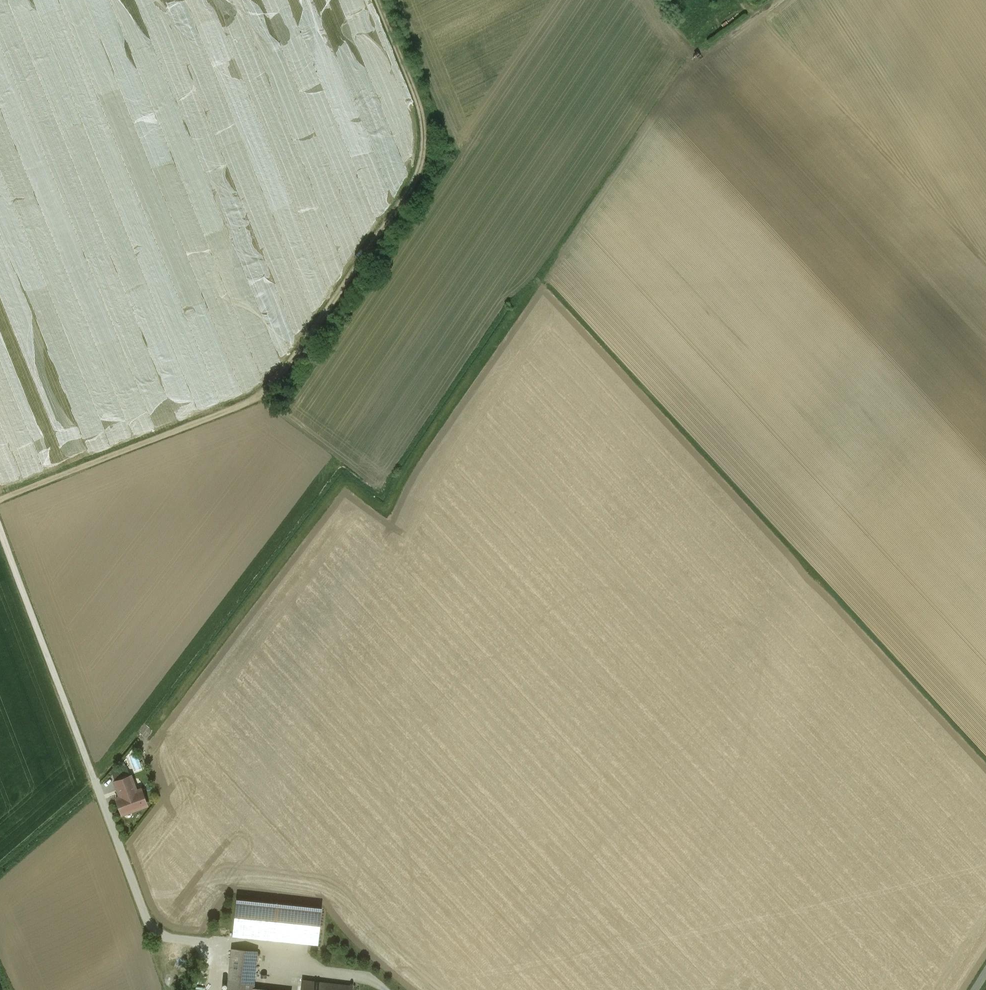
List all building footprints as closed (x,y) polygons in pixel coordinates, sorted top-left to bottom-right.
[(133,792),(136,791),(130,776),(115,782),(120,797),(121,796),(123,793),(132,790),(133,792)] [(120,797),(116,798),(122,814),(144,806),(138,790),(136,791),(133,792),(132,790),(123,793),(121,796),(120,797)] [(321,908),(237,899),(233,934),(318,943),(321,908)] [(232,948),(227,989),(253,989),(257,951),(232,948)] [(302,980),(301,989),(352,989),(352,986),(329,983),(302,980)]
